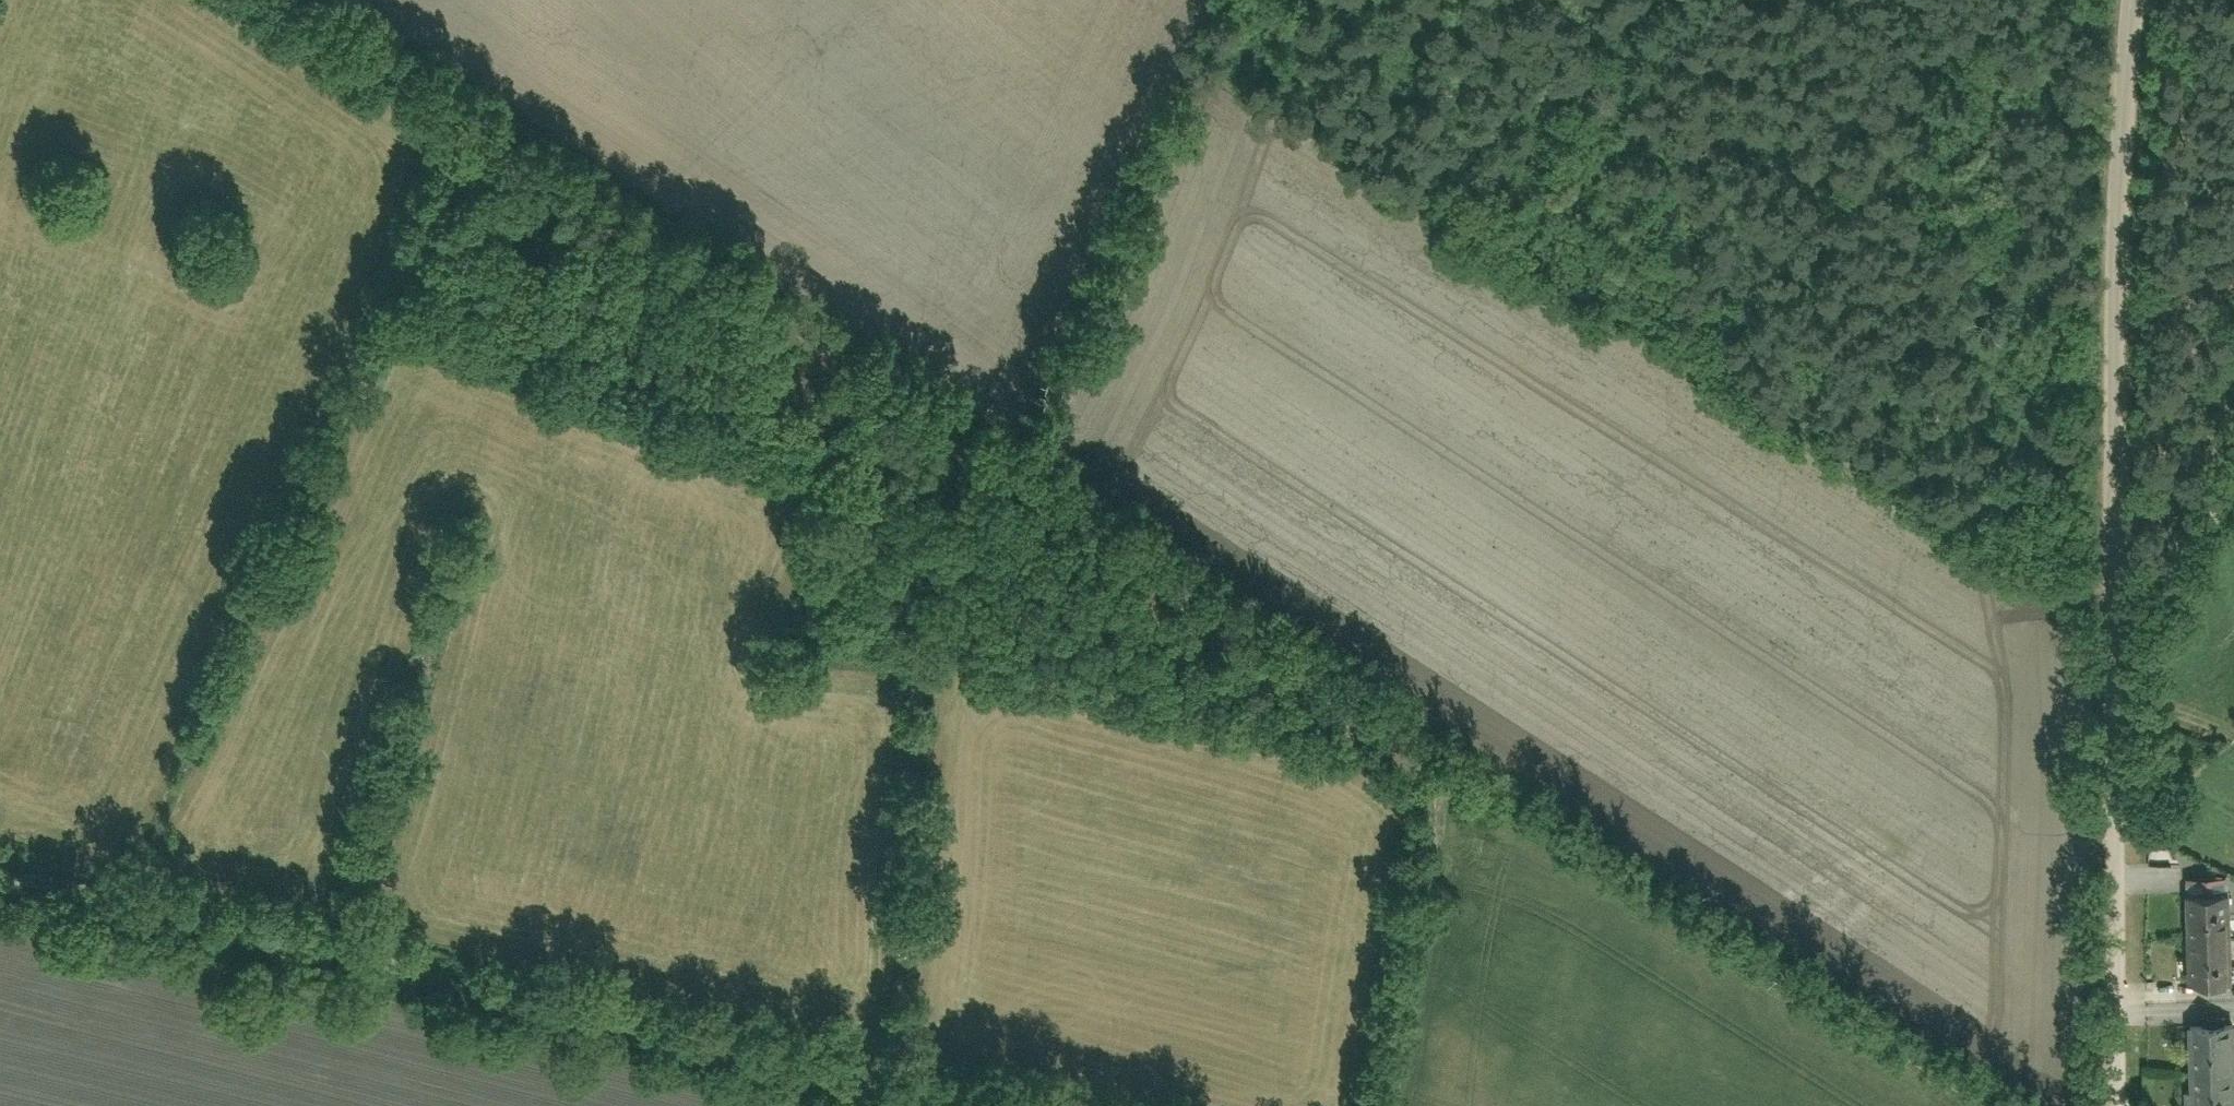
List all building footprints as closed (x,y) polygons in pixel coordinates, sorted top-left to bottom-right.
[(2188,877),(2189,894),(2231,893),(2230,876),(2188,877)] [(2189,894),(2191,981),(2203,981),(2227,980),(2233,980),(2231,893),(2189,894)] [(2191,1105),(2233,1105),(2233,1023),(2190,1023),(2191,1105)]
